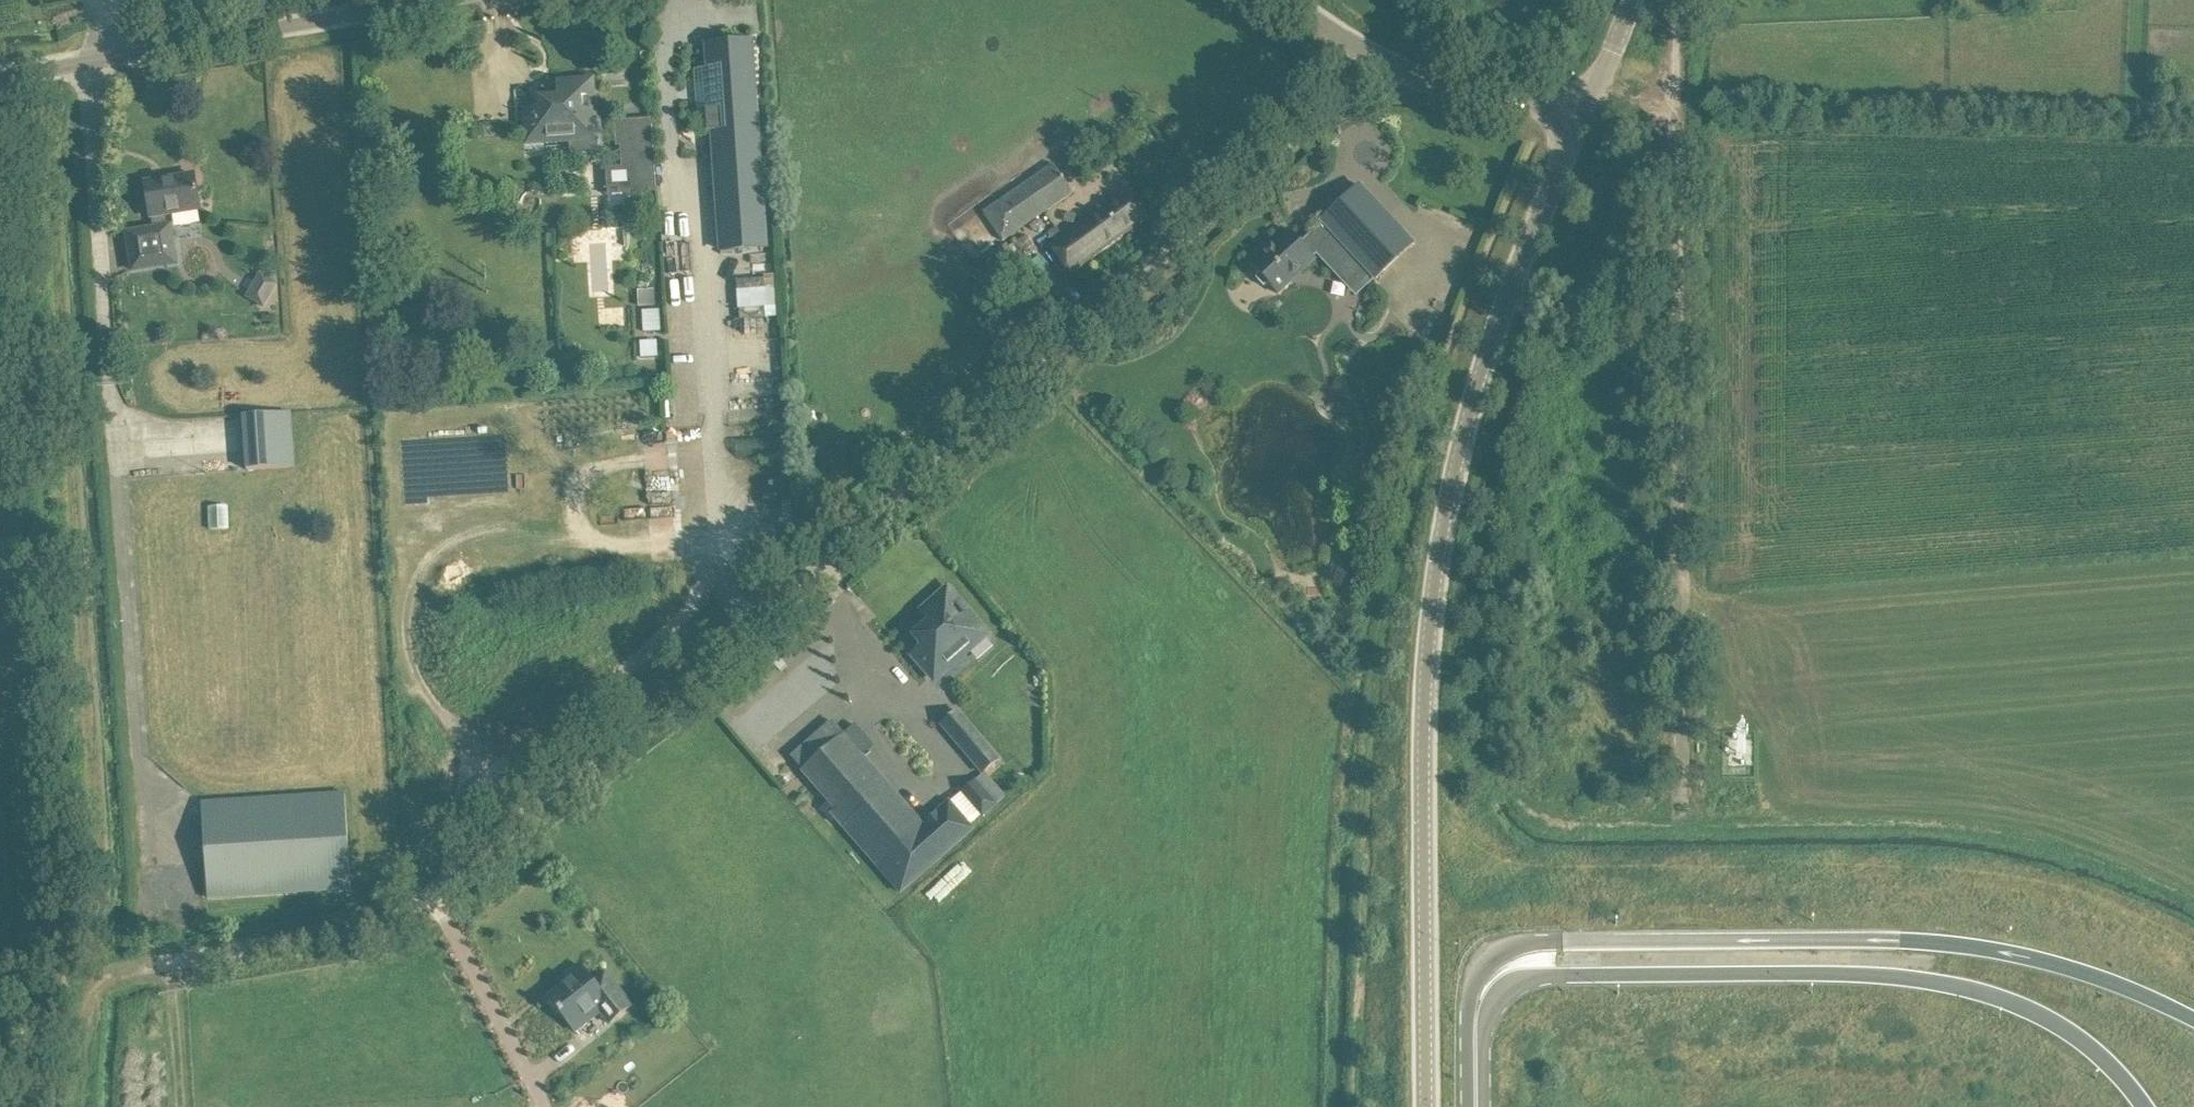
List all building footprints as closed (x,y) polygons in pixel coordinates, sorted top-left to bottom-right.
[(753,64),(693,67),(696,109),(706,108),(708,131),(713,131),(721,252),(765,249),(753,64)] [(542,107),(528,108),(529,130),(530,140),(570,137),(571,151),(598,149),(597,136),(593,136),(591,104),(590,82),(556,84),(557,98),(542,100),(542,107)] [(651,119),(615,121),(617,146),(653,143),(651,119)] [(1002,240),(1018,229),(1075,191),(1055,163),(983,212),(1002,240)] [(200,208),(198,196),(195,174),(145,182),(151,217),(152,217),(154,228),(127,232),(133,271),(178,264),(174,244),(170,221),(168,221),(167,213),(200,208)] [(1265,248),(1250,263),(1259,272),(1256,277),(1264,286),(1269,283),(1278,293),(1302,271),(1315,259),(1313,257),(1316,254),(1319,251),(1353,288),(1359,283),(1360,284),(1364,281),(1368,284),(1375,278),(1398,258),(1414,243),(1360,185),(1322,221),(1323,222),(1312,232),(1316,237),(1309,243),(1305,238),(1300,242),(1289,230),(1275,242),(1276,243),(1268,251),(1265,248)] [(1149,217),(1136,200),(1128,189),(1051,245),(1071,274),(1149,217)] [(260,273),(246,296),(264,307),(278,284),(260,273)] [(742,313),(780,311),(779,276),(740,277),(742,313)] [(655,289),(638,290),(639,307),(656,306),(655,289)] [(657,340),(641,341),(642,357),(658,357),(657,340)] [(291,413),(244,416),(247,468),(294,465),(293,451),(291,417),(291,413)] [(212,505),(211,524),(224,524),(225,506),(212,505)] [(935,676),(972,643),(984,633),(948,592),(922,614),(932,625),(920,636),(925,641),(914,651),(935,676)] [(957,710),(942,723),(984,773),(999,760),(957,710)] [(839,738),(803,770),(829,800),(820,808),(828,817),(832,813),(901,892),(973,828),(949,801),(923,824),(878,772),(872,775),(855,755),(839,738)] [(997,803),(976,779),(961,792),(983,816),(997,803)] [(208,898),(230,896),(352,889),(345,793),(202,802),(208,898)] [(593,981),(580,964),(558,981),(562,985),(548,996),(550,1000),(548,1002),(556,1013),(559,1011),(576,1031),(601,1011),(610,1023),(632,1005),(606,971),(593,981)]
